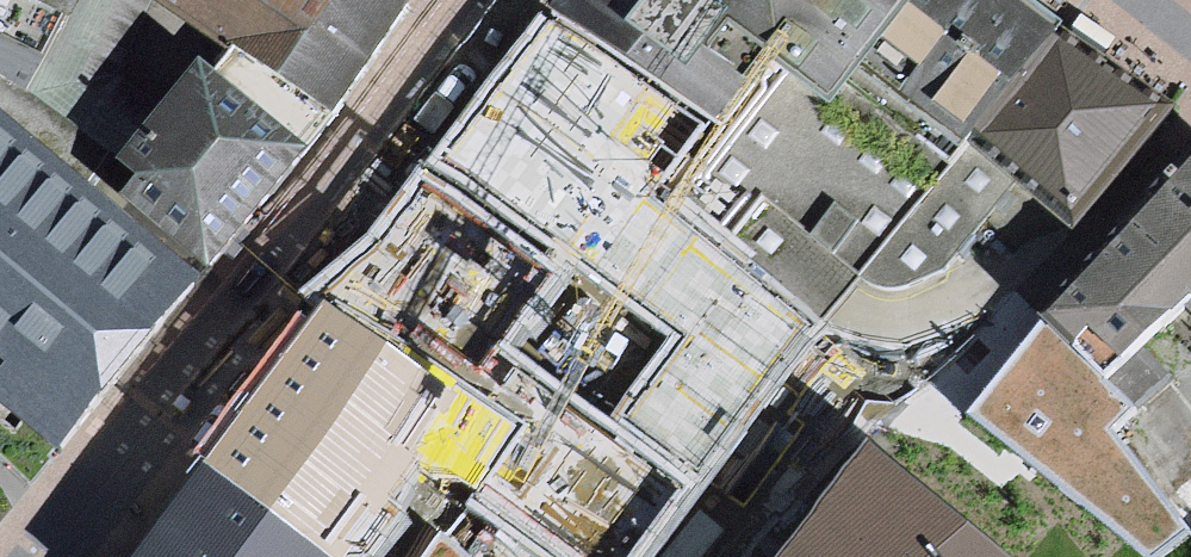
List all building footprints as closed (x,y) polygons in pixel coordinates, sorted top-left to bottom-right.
[(40,98),(89,13),(110,0),(0,0),(0,77),(40,98)] [(345,131),(426,19),(398,0),(147,0),(345,131)] [(713,118),(727,128),(676,196),(831,314),(859,277),(967,135),(1050,26),(1053,22),(1024,0),(558,0),(713,118)] [(550,11),(433,158),(670,328),(611,424),(504,343),(558,279),(424,178),(328,309),(423,372),(517,430),(475,506),(544,556),(644,556),(822,331),(663,201),(719,130),(550,11)] [(929,277),(945,267),(1017,173),(1075,217),(1158,107),(1072,42),(1050,26),(967,135),(859,277),(875,285),(892,286),(911,282),(929,277)] [(125,186),(204,254),(304,143),(214,68),(125,186)] [(0,117),(0,390),(56,437),(123,356),(191,276),(0,117)] [(1045,326),(974,412),(1153,556),(1162,556),(1190,536),(1190,534),(1106,434),(1135,406),(1102,378),(1189,301),(1190,303),(1190,155),(1045,326)] [(403,459),(376,444),(423,372),(328,309),(274,385),(218,464),(148,556),(330,556),(333,553),(403,459)] [(868,451),(783,556),(1003,556),(868,451)] [(439,543),(428,556),(457,556),(439,543)]
